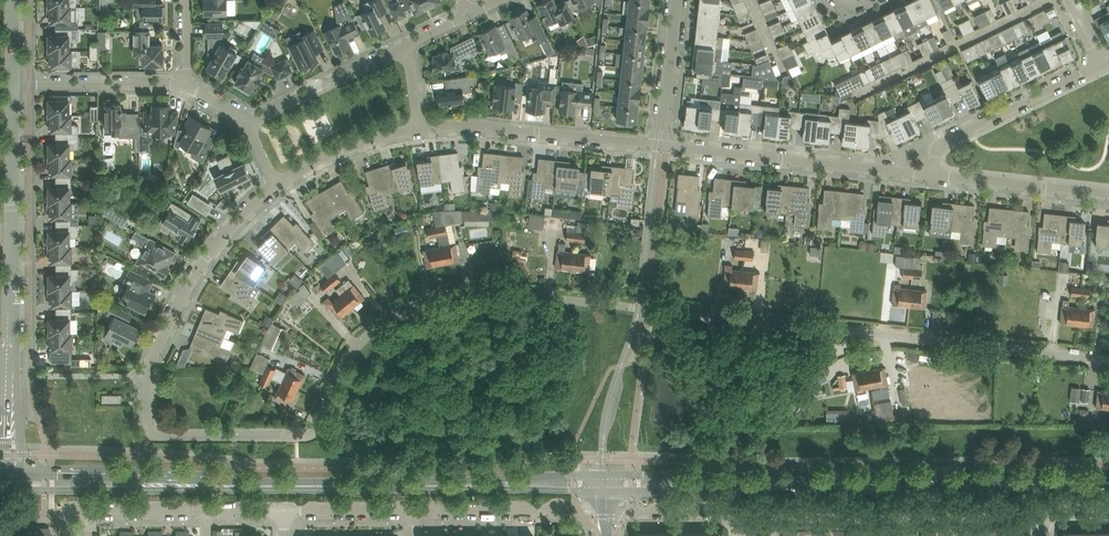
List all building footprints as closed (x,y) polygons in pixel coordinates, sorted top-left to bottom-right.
[(142,25),(151,25),(152,22),(154,22),(154,21),(163,21),(163,17),(165,17),(165,7),(163,7),(163,3),(156,3),(156,0),(134,0),(134,9),(143,9),(143,18),(142,18),(142,25)] [(204,15),(227,15),(227,0),(204,0),(204,15)] [(356,15),(362,29),(368,26),(372,35),(386,28),(380,15),(388,11),(383,1),(382,0),(374,0),(370,2),(370,1),(364,4),(368,12),(362,14),(356,15)] [(391,11),(396,21),(407,15),(405,10),(413,7),(416,13),(441,1),(440,0),(399,0),(389,5),(391,11)] [(544,17),(548,24),(558,19),(561,25),(575,18),(567,0),(557,5),(554,0),(544,0),(542,1),(542,2),(538,4),(542,13),(544,17)] [(576,6),(577,8),(579,7),(580,8),(595,1),(597,4),(602,5),(603,0),(573,0),(576,6)] [(624,0),(623,13),(629,14),(648,16),(649,6),(649,3),(630,1),(624,0)] [(699,10),(720,12),(721,0),(718,0),(700,0),(699,10)] [(738,17),(750,12),(745,0),(742,0),(733,4),(738,17)] [(759,3),(762,9),(773,4),(772,0),(768,0),(759,3)] [(787,11),(792,21),(798,18),(798,19),(817,10),(812,0),(809,0),(793,8),(787,11)] [(906,4),(915,23),(925,18),(917,0),(914,0),(906,4)] [(925,18),(928,23),(939,18),(936,13),(937,12),(932,4),(931,0),(917,0),(925,18)] [(953,0),(940,0),(944,9),(955,3),(953,0)] [(1012,12),(1007,0),(1001,3),(1007,15),(1012,12)] [(1007,0),(1012,12),(1018,9),(1013,0),(1007,0)] [(339,25),(325,32),(325,34),(330,43),(332,43),(337,52),(351,45),(347,39),(360,32),(355,23),(354,19),(344,1),(335,6),(337,22),(339,25)] [(773,4),(762,9),(766,20),(778,15),(773,4)] [(906,4),(895,10),(907,33),(907,35),(918,30),(915,23),(906,4)] [(69,7),(47,7),(47,15),(49,17),(51,16),(51,22),(56,22),(56,29),(79,28),(79,21),(77,21),(77,7),(71,7),(69,7)] [(991,8),(985,11),(991,22),(996,20),(991,8)] [(1054,9),(1046,13),(1049,19),(1057,15),(1054,9)] [(514,16),(510,18),(515,28),(514,30),(517,36),(519,36),(520,39),(534,32),(538,41),(548,36),(545,30),(540,21),(537,15),(531,18),(527,10),(523,12),(521,10),(514,13),(514,16)] [(699,10),(698,22),(718,24),(720,12),(699,10)] [(817,10),(798,19),(804,29),(822,20),(817,10)] [(895,10),(884,15),(893,33),(896,39),(907,33),(895,10)] [(1045,10),(1039,12),(1045,24),(1050,21),(1049,19),(1046,13),(1045,10)] [(991,22),(985,11),(974,16),(980,28),(991,22)] [(750,12),(738,17),(740,23),(752,18),(750,12)] [(1045,24),(1039,12),(1034,15),(1039,27),(1045,24)] [(1098,17),(1094,19),(1099,30),(1103,28),(1108,38),(1108,12),(1098,17)] [(629,14),(627,27),(646,29),(647,25),(647,26),(648,16),(629,14)] [(884,15),(874,20),(883,38),(893,33),(884,15)] [(969,19),(964,21),(969,33),(975,30),(969,19)] [(263,20),(259,27),(263,30),(267,23),(263,20)] [(804,29),(809,40),(827,31),(822,20),(804,29)] [(874,20),(863,25),(872,44),(883,38),(874,20)] [(1023,20),(1018,23),(1023,34),(1029,32),(1023,20)] [(780,21),(768,26),(771,31),(783,26),(780,21)] [(969,33),(964,21),(958,24),(964,36),(969,33)] [(698,22),(697,34),(717,36),(718,24),(698,22)] [(217,23),(206,23),(206,37),(209,37),(209,51),(214,53),(212,58),(213,58),(208,67),(213,69),(212,71),(218,75),(219,73),(224,76),(230,66),(237,53),(236,52),(238,50),(231,46),(229,48),(222,44),(222,37),(223,37),(223,23),(217,23)] [(1023,34),(1018,23),(1012,26),(1018,37),(1023,34)] [(480,33),(484,43),(490,54),(499,50),(502,54),(507,52),(509,57),(519,53),(510,35),(503,39),(501,34),(500,34),(496,25),(480,33)] [(863,25),(852,31),(861,49),(872,44),(863,25)] [(783,26),(771,31),(773,37),(785,32),(783,26)] [(1007,28),(1012,40),(1018,37),(1012,26),(1007,28)] [(620,27),(620,34),(627,34),(626,40),(645,42),(646,29),(627,27),(627,28),(620,27)] [(48,42),(48,50),(71,50),(69,50),(69,41),(75,41),(79,40),(79,28),(56,29),(56,35),(49,35),(49,41),(48,42)] [(1012,40),(1007,28),(1002,31),(1008,42),(1012,40)] [(756,29),(745,34),(747,39),(759,34),(756,29)] [(289,46),(296,59),(300,69),(303,68),(303,69),(304,70),(305,71),(307,71),(309,70),(310,69),(310,67),(310,65),(319,61),(315,53),(324,49),(315,30),(302,36),(304,39),(297,43),(296,41),(290,44),(291,46),(289,46)] [(948,30),(942,32),(947,44),(953,41),(953,40),(948,30)] [(1040,42),(1051,37),(1051,36),(1048,30),(1037,35),(1040,42)] [(143,55),(143,65),(163,64),(163,45),(150,45),(150,31),(135,31),(135,55),(143,55)] [(809,40),(803,43),(808,54),(812,52),(814,51),(818,49),(821,53),(824,55),(826,56),(827,54),(832,40),(827,31),(809,40)] [(852,31),(841,36),(850,54),(861,49),(852,31)] [(1002,31),(996,33),(1002,45),(1008,42),(1002,31)] [(1051,36),(1051,37),(1063,61),(1074,55),(1062,31),(1051,36)] [(1002,45),(996,33),(991,36),(996,47),(1002,45)] [(697,34),(695,45),(721,48),(723,36),(717,36),(697,34)] [(759,34),(747,39),(750,45),(761,40),(759,34)] [(481,51),(478,46),(473,36),(451,47),(452,53),(446,54),(446,51),(441,52),(441,54),(434,55),(435,62),(433,63),(434,69),(436,69),(436,71),(456,68),(455,59),(470,52),(472,55),(481,51)] [(595,36),(587,38),(589,45),(598,43),(595,36)] [(723,36),(721,48),(730,49),(731,37),(723,36)] [(827,54),(826,56),(831,57),(835,57),(837,55),(839,60),(850,54),(841,36),(832,40),(827,54)] [(934,36),(924,41),(929,53),(939,48),(934,36)] [(986,39),(991,50),(996,47),(991,36),(986,39)] [(1051,37),(1040,42),(1052,66),(1063,61),(1051,37)] [(991,50),(986,39),(981,41),(986,52),(991,50)] [(626,40),(624,53),(644,55),(644,54),(645,54),(646,47),(644,47),(645,42),(626,40)] [(764,47),(761,40),(750,45),(753,52),(764,47)] [(924,41),(917,44),(922,55),(923,56),(929,53),(924,41)] [(981,41),(975,44),(980,55),(986,52),(981,41)] [(1040,42),(1030,47),(1041,71),(1052,66),(1040,42)] [(789,43),(778,48),(780,53),(791,48),(789,43)] [(98,51),(98,44),(90,45),(90,54),(98,54),(98,51)] [(967,62),(976,57),(980,55),(975,44),(962,50),(967,62)] [(695,45),(694,57),(720,60),(721,48),(695,45)] [(553,47),(545,51),(548,56),(555,52),(553,47)] [(1025,51),(1020,54),(1021,58),(1031,76),(1041,71),(1030,47),(1026,49),(1025,51)] [(728,61),(730,49),(721,48),(720,60),(723,61),(728,61)] [(791,48),(780,53),(782,59),(787,70),(788,69),(798,64),(791,48)] [(821,53),(818,49),(814,51),(812,52),(815,57),(819,61),(824,63),(826,56),(824,55),(821,53)] [(904,51),(902,52),(908,63),(913,61),(908,49),(905,50),(904,51)] [(71,50),(48,50),(48,59),(49,60),(51,60),(51,66),(56,66),(56,70),(71,70),(71,67),(71,51),(71,50)] [(902,52),(891,57),(897,69),(908,63),(902,52)] [(617,53),(616,66),(623,67),(642,69),(643,64),(644,64),(645,57),(643,57),(644,55),(624,53),(624,54),(617,53)] [(755,58),(757,64),(758,64),(769,59),(766,53),(755,58)] [(998,63),(1008,58),(1006,53),(995,59),(998,63)] [(1019,53),(1008,58),(1009,59),(1011,63),(1020,82),(1031,76),(1021,58),(1019,53)] [(693,70),(697,70),(711,72),(722,73),(723,61),(720,60),(694,57),(693,70)] [(891,57),(881,62),(886,74),(897,69),(891,57)] [(244,68),(242,67),(238,74),(240,75),(236,82),(240,85),(239,87),(245,91),(246,89),(251,91),(255,83),(257,84),(258,84),(256,83),(260,77),(261,78),(261,77),(259,77),(264,69),(272,74),(275,73),(278,79),(293,71),(286,58),(271,66),(272,66),(271,67),(263,63),(261,67),(249,60),(244,68)] [(1008,58),(998,63),(1000,68),(1009,87),(1020,82),(1011,63),(1009,59),(1008,58)] [(753,64),(752,76),(759,77),(764,78),(770,78),(776,79),(771,65),(769,59),(758,64),(757,64),(753,64)] [(723,61),(722,73),(723,73),(731,74),(732,61),(728,61),(723,61)] [(881,62),(870,67),(876,79),(886,74),(881,62)] [(998,63),(987,69),(989,74),(998,92),(1009,87),(1000,68),(998,63)] [(802,73),(798,64),(788,69),(792,78),(802,73)] [(623,67),(622,80),(641,82),(642,69),(623,67)] [(870,67),(859,73),(865,84),(876,79),(870,67)] [(987,69),(976,74),(978,79),(982,88),(987,98),(998,92),(989,74),(987,69)] [(711,72),(697,70),(696,77),(703,78),(707,78),(710,78),(711,72)] [(936,73),(941,82),(947,79),(945,75),(942,70),(936,73)] [(711,72),(709,84),(722,85),(723,73),(711,72)] [(865,84),(859,73),(835,84),(841,96),(865,84)] [(440,103),(441,106),(465,102),(464,92),(472,91),(472,86),(479,85),(478,75),(445,79),(447,91),(439,92),(439,94),(438,94),(437,99),(439,103),(440,103)] [(783,77),(782,85),(789,86),(790,86),(794,81),(789,75),(783,77)] [(953,76),(947,79),(956,98),(962,95),(968,107),(980,101),(970,81),(963,84),(960,80),(956,82),(953,76)] [(744,77),(743,86),(761,88),(762,79),(744,77)] [(770,78),(769,87),(778,88),(779,79),(776,79),(770,78)] [(941,95),(934,98),(944,119),(956,113),(950,101),(956,98),(947,79),(941,82),(943,88),(940,90),(941,95)] [(622,80),(620,93),(640,95),(641,86),(640,85),(641,82),(622,80)] [(514,101),(522,102),(523,94),(524,82),(516,82),(515,86),(496,84),(495,93),(494,93),(494,98),(493,106),(514,108),(514,101)] [(523,94),(522,102),(527,103),(526,109),(528,111),(535,112),(536,111),(545,112),(546,102),(555,103),(557,84),(539,82),(538,88),(529,87),(528,94),(523,94)] [(562,89),(561,100),(560,111),(563,112),(563,114),(571,114),(571,112),(575,113),(576,105),(591,107),(593,92),(583,91),(583,92),(577,91),(577,90),(562,89)] [(720,101),(719,117),(726,117),(724,131),(737,132),(740,104),(741,94),(725,92),(724,101),(720,101)] [(841,96),(840,101),(852,97),(849,92),(841,96)] [(620,93),(619,106),(638,108),(638,105),(639,105),(640,95),(620,93)] [(48,106),(48,115),(72,115),(72,114),(70,114),(70,100),(71,100),(71,95),(56,95),(56,100),(49,100),(49,105),(48,106)] [(832,95),(832,98),(837,104),(840,105),(840,101),(841,96),(832,95)] [(924,98),(914,103),(920,115),(927,112),(932,124),(944,119),(934,98),(927,102),(924,98)] [(684,126),(697,128),(700,105),(692,105),(691,100),(687,99),(684,126)] [(712,116),(719,117),(720,101),(701,99),(700,105),(697,128),(710,129),(712,116)] [(113,103),(113,105),(104,105),(104,134),(120,134),(120,137),(140,137),(140,133),(139,125),(139,115),(127,115),(127,111),(123,111),(123,110),(122,110),(122,105),(120,105),(120,103),(113,103)] [(145,125),(140,125),(140,133),(145,133),(153,133),(153,134),(170,134),(170,133),(175,133),(177,123),(178,112),(170,112),(170,105),(168,105),(168,103),(160,103),(160,105),(153,105),(153,112),(145,112),(145,123),(145,125)] [(905,112),(898,116),(908,136),(920,130),(914,118),(920,115),(914,103),(904,107),(905,112)] [(751,120),(758,121),(760,106),(740,104),(737,132),(750,133),(751,120)] [(638,108),(619,106),(617,120),(619,120),(619,121),(620,122),(622,122),(624,122),(625,121),(636,122),(638,108)] [(764,135),(777,136),(779,114),(780,108),(760,106),(758,121),(765,122),(764,135)] [(843,144),(856,145),(858,123),(851,122),(849,117),(850,108),(840,107),(839,116),(837,129),(844,130),(843,144)] [(791,124),(798,125),(799,111),(788,110),(787,115),(779,114),(777,136),(790,138),(791,124)] [(878,114),(879,120),(881,134),(891,130),(897,142),(908,136),(898,116),(892,119),(888,115),(886,110),(878,114)] [(799,111),(798,125),(805,126),(803,139),(813,140),(816,141),(819,118),(819,113),(810,112),(799,111)] [(831,129),(837,129),(839,116),(828,114),(826,119),(819,118),(816,141),(829,142),(831,129)] [(56,130),(56,137),(79,137),(79,125),(75,124),(72,124),(72,115),(48,115),(48,124),(49,125),(51,125),(51,130),(56,130)] [(179,129),(174,145),(179,148),(184,140),(197,148),(193,155),(203,161),(210,149),(215,140),(208,136),(213,128),(212,128),(211,130),(207,127),(208,125),(207,126),(191,117),(185,126),(185,127),(187,129),(186,131),(179,129)] [(858,123),(856,145),(869,146),(870,133),(881,134),(879,120),(868,119),(866,123),(858,123)] [(48,150),(48,158),(70,158),(70,150),(75,150),(79,148),(79,137),(56,137),(56,143),(49,143),(49,149),(48,150)] [(439,159),(441,182),(454,180),(455,192),(466,191),(464,170),(461,170),(460,163),(458,152),(438,155),(439,159)] [(489,180),(501,181),(504,155),(484,152),(482,170),(479,170),(478,175),(478,181),(477,191),(488,192),(489,180)] [(504,155),(501,181),(513,183),(512,190),(512,195),(523,196),(525,175),(522,174),(524,157),(504,155)] [(218,184),(221,187),(222,189),(234,183),(235,185),(238,183),(237,182),(250,176),(243,163),(234,168),(233,167),(235,166),(230,157),(230,158),(229,156),(219,161),(220,163),(219,163),(224,172),(225,171),(226,172),(216,177),(217,179),(218,184)] [(56,174),(56,181),(72,181),(72,158),(70,158),(48,158),(48,167),(49,168),(51,168),(51,174),(56,174)] [(529,179),(527,196),(532,197),(543,198),(544,186),(556,187),(559,165),(559,161),(539,158),(538,169),(537,176),(534,176),(533,179),(529,179)] [(421,184),(441,182),(439,159),(418,162),(419,166),(420,173),(420,179),(421,184)] [(407,163),(387,170),(394,191),(413,185),(411,176),(410,174),(408,168),(407,163)] [(394,191),(387,170),(386,165),(366,172),(369,182),(371,189),(368,190),(375,210),(385,206),(382,195),(394,191)] [(584,186),(585,179),(585,172),(579,172),(579,167),(559,165),(556,187),(577,190),(577,185),(584,186)] [(613,171),(610,193),(623,195),(622,202),(622,206),(633,208),(635,187),(632,186),(634,169),(613,166),(613,171)] [(590,191),(610,193),(613,171),(592,169),(592,173),(585,172),(585,179),(591,180),(590,191)] [(688,214),(699,215),(701,194),(698,193),(700,176),(679,174),(677,201),(689,202),(688,214)] [(732,207),(735,184),(735,180),(715,178),(713,195),(710,195),(708,216),(719,217),(720,205),(732,207)] [(158,179),(154,184),(162,188),(163,183),(158,179)] [(342,180),(325,190),(338,214),(349,208),(355,218),(364,212),(354,194),(351,196),(342,180)] [(48,194),(48,202),(70,202),(70,188),(72,188),(72,181),(56,181),(56,187),(50,187),(50,193),(48,194)] [(755,186),(735,184),(732,207),(759,209),(761,191),(755,190),(755,186)] [(789,190),(786,212),(796,213),(795,225),(798,225),(809,227),(810,217),(811,206),(808,205),(810,188),(789,186),(789,190)] [(112,190),(111,196),(116,198),(121,196),(121,191),(117,188),(112,190)] [(766,210),(786,212),(789,190),(768,188),(766,210)] [(819,218),(817,228),(829,229),(829,225),(841,226),(842,218),(845,192),(825,189),(823,207),(820,207),(819,218)] [(338,214),(325,190),(307,201),(316,216),(314,217),(321,230),(316,233),(320,238),(334,230),(328,220),(338,214)] [(845,192),(842,218),(854,220),(852,231),(864,233),(868,233),(869,222),(865,222),(866,212),(863,211),(865,194),(845,192)] [(189,202),(204,212),(209,204),(194,194),(189,202)] [(897,224),(900,202),(900,197),(880,195),(878,213),(875,213),(872,233),(883,235),(885,223),(897,224)] [(115,201),(111,208),(117,212),(122,204),(115,201)] [(56,218),(56,224),(72,224),(72,202),(70,202),(48,202),(48,211),(50,212),(52,212),(52,218),(56,218)] [(157,226),(159,227),(168,233),(172,227),(183,234),(179,240),(186,244),(190,238),(197,227),(197,226),(201,220),(172,202),(168,209),(170,210),(164,221),(162,219),(157,226)] [(920,204),(900,202),(897,224),(918,226),(920,204)] [(954,208),(951,230),(964,231),(962,243),(973,244),(976,223),(973,223),(975,206),(954,203),(954,208)] [(105,204),(101,210),(107,214),(107,215),(124,225),(128,218),(117,212),(111,208),(105,204)] [(931,228),(951,230),(954,208),(933,206),(931,228)] [(995,235),(1007,236),(1010,209),(989,207),(988,225),(985,224),(982,245),(993,247),(995,235)] [(1010,209),(1007,236),(1019,237),(1017,249),(1028,250),(1031,229),(1028,229),(1030,211),(1010,209)] [(443,210),(433,212),(436,227),(445,225),(446,225),(443,210)] [(443,210),(446,225),(453,224),(461,222),(461,220),(461,211),(451,210),(443,210)] [(461,211),(461,220),(465,220),(465,225),(478,225),(478,220),(503,220),(503,211),(461,211)] [(1062,242),(1064,220),(1065,215),(1044,213),(1043,231),(1040,230),(1037,251),(1048,252),(1050,241),(1062,242)] [(270,230),(273,233),(289,249),(298,240),(306,249),(314,241),(299,226),(297,228),(285,215),(270,230)] [(530,215),(529,229),(544,230),(546,217),(530,215)] [(1064,220),(1062,242),(1060,257),(1068,257),(1069,243),(1082,244),(1085,222),(1064,220)] [(578,221),(577,232),(586,234),(587,222),(578,221)] [(1108,247),(1108,224),(1098,223),(1096,246),(1108,247)] [(48,237),(48,246),(70,246),(70,237),(75,237),(79,235),(79,224),(72,224),(56,224),(56,231),(50,231),(50,236),(48,237)] [(407,224),(394,228),(397,237),(409,233),(407,224)] [(436,227),(427,228),(429,238),(438,236),(440,247),(441,246),(456,243),(453,224),(446,225),(445,225),(436,227)] [(137,263),(152,271),(161,277),(162,275),(163,275),(164,274),(165,275),(169,269),(168,268),(168,267),(167,266),(175,253),(136,230),(133,236),(139,240),(137,242),(146,248),(137,263)] [(568,231),(566,240),(585,243),(586,234),(577,232),(568,231)] [(265,240),(258,247),(266,255),(274,263),(284,254),(289,249),(273,233),(265,240)] [(456,243),(441,246),(444,264),(460,261),(457,243),(456,243)] [(558,250),(556,268),(573,270),(575,252),(565,251),(566,243),(559,243),(559,250),(558,250)] [(350,245),(344,249),(348,255),(354,251),(350,245)] [(56,262),(56,268),(72,268),(72,246),(70,246),(48,246),(48,255),(50,256),(52,256),(52,262),(56,262)] [(444,264),(441,246),(440,247),(424,249),(428,267),(444,264)] [(516,249),(514,258),(528,260),(529,252),(516,249)] [(735,249),(734,259),(753,261),(754,251),(735,249)] [(337,252),(325,262),(335,273),(347,263),(337,252)] [(575,252),(573,270),(589,272),(591,254),(575,252)] [(248,255),(236,272),(255,284),(267,268),(248,255)] [(897,255),(896,266),(904,267),(903,277),(922,279),(923,270),(913,269),(914,257),(897,255)] [(1060,261),(1059,270),(1068,271),(1069,262),(1060,261)] [(325,262),(319,267),(328,279),(335,273),(325,262)] [(724,286),(741,288),(743,270),(732,269),(733,265),(726,264),(725,269),(726,269),(724,286)] [(48,281),(48,290),(70,289),(70,281),(75,281),(79,279),(79,268),(72,268),(56,268),(56,275),(50,275),(50,280),(48,281)] [(255,284),(236,272),(233,269),(221,286),(236,296),(234,299),(251,311),(257,302),(248,295),(255,284)] [(132,305),(132,307),(135,309),(138,308),(145,311),(149,304),(151,305),(156,294),(148,291),(153,281),(131,270),(125,282),(129,284),(121,300),(132,305)] [(743,270),(741,288),(757,290),(759,272),(743,270)] [(328,279),(334,286),(341,281),(335,273),(328,279)] [(999,273),(998,283),(1007,285),(1008,275),(999,273)] [(298,276),(291,282),(296,288),(303,281),(298,276)] [(328,279),(321,285),(326,292),(334,286),(328,279)] [(349,279),(336,289),(340,294),(341,294),(353,307),(365,298),(353,283),(353,284),(349,279)] [(301,289),(290,298),(296,305),(311,292),(304,284),(299,288),(301,289)] [(894,294),(893,305),(909,307),(911,289),(900,288),(900,285),(895,284),(895,287),(894,294)] [(1072,285),(1071,294),(1080,296),(1081,287),(1072,285)] [(1081,287),(1080,296),(1089,297),(1090,288),(1081,287)] [(56,305),(56,312),(72,312),(72,303),(79,303),(79,289),(70,289),(48,290),(48,299),(50,300),(52,300),(52,305),(56,305)] [(911,289),(909,307),(925,308),(927,291),(911,289)] [(281,291),(275,299),(283,305),(289,297),(288,297),(288,296),(281,291)] [(324,301),(323,302),(327,307),(328,306),(339,319),(353,307),(341,294),(340,294),(333,300),(330,296),(324,301)] [(132,313),(122,308),(99,297),(99,309),(115,317),(105,337),(122,345),(124,340),(132,344),(133,342),(134,342),(135,342),(136,341),(137,341),(137,340),(138,339),(138,338),(138,337),(138,336),(137,335),(137,334),(140,328),(128,322),(132,313)] [(1056,316),(1055,322),(1061,323),(1077,325),(1079,307),(1063,305),(1062,312),(1062,317),(1056,316)] [(1079,307),(1077,325),(1094,327),(1096,309),(1079,307)] [(207,308),(199,326),(224,337),(229,326),(240,330),(244,320),(225,312),(223,315),(207,308)] [(48,325),(48,333),(70,333),(70,319),(72,319),(72,312),(56,312),(56,318),(50,318),(50,324),(48,325)] [(267,315),(263,323),(269,326),(273,318),(267,315)] [(262,344),(278,351),(287,330),(272,323),(270,326),(262,344)] [(224,337),(199,326),(192,345),(202,349),(208,352),(207,355),(226,363),(231,352),(220,348),(224,337)] [(48,333),(48,342),(50,343),(52,343),(52,349),(52,350),(50,352),(50,360),(52,361),(52,363),(71,363),(71,366),(82,366),(92,366),(92,358),(72,358),(72,356),(72,347),(72,333),(70,333),(48,333)] [(909,350),(908,358),(917,360),(919,351),(909,350)] [(177,366),(176,367),(185,366),(190,355),(182,352),(181,356),(177,366)] [(257,361),(254,369),(264,374),(268,366),(257,361)] [(268,366),(264,374),(273,378),(276,370),(268,366)] [(289,367),(283,382),(299,389),(305,374),(289,367)] [(869,370),(872,387),(873,387),(881,386),(881,388),(872,390),(874,399),(890,396),(889,387),(888,384),(887,378),(885,367),(869,370)] [(872,387),(869,370),(852,373),(856,390),(872,387)] [(273,378),(264,374),(260,383),(269,387),(273,378)] [(841,389),(847,388),(845,375),(838,376),(841,389)] [(299,389),(283,382),(276,397),(292,404),(299,389)] [(1072,387),(1070,400),(1080,401),(1081,388),(1072,387)] [(906,388),(899,389),(903,405),(909,403),(906,388)] [(1108,409),(1108,391),(1098,390),(1096,407),(1108,409)] [(122,402),(122,394),(102,394),(102,402),(122,402)] [(881,403),(875,404),(878,424),(884,423),(897,420),(896,414),(893,414),(891,401),(881,403)] [(47,535),(46,535),(45,535),(45,534),(44,534),(44,527),(47,527),(31,527),(30,527),(29,527),(29,528),(28,528),(28,529),(27,529),(27,530),(27,535),(47,535)]
